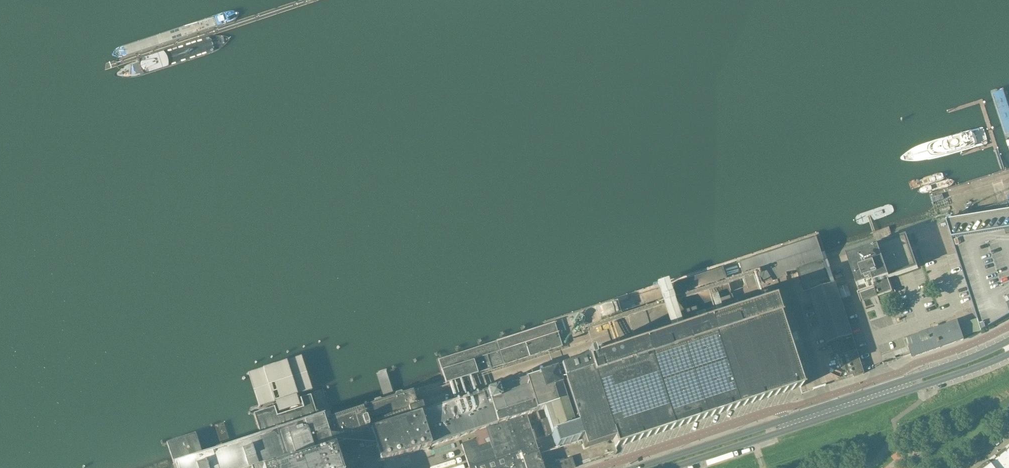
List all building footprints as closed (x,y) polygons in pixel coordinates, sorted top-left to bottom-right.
[(1008,201),(946,221),(977,319),(981,330),(981,331),(1008,315),(1008,202),(1008,201)] [(797,270),(824,261),(817,237),(741,262),(748,286),(797,270)] [(905,238),(848,258),(863,301),(864,301),(862,297),(876,292),(877,296),(892,291),(887,277),(916,267),(905,238)] [(828,260),(824,261),(797,270),(804,292),(809,291),(835,282),(828,260)] [(729,292),(721,268),(664,287),(672,311),(729,292)] [(835,282),(809,291),(826,343),(852,335),(835,282)] [(786,345),(783,337),(771,300),(706,321),(735,409),(800,388),(786,345)] [(598,318),(619,314),(616,303),(596,307),(598,318)] [(981,330),(977,319),(961,324),(965,336),(981,330)] [(552,320),(433,359),(441,384),(560,345),(552,320)] [(735,409),(706,321),(643,342),(672,430),(735,409)] [(906,339),(911,354),(912,357),(964,339),(957,321),(906,339)] [(796,333),(783,337),(786,345),(798,341),(796,333)] [(856,348),(853,337),(842,341),(845,351),(856,348)] [(593,358),(589,359),(587,360),(587,361),(613,440),(615,448),(672,430),(643,342),(593,358)] [(841,352),(838,342),(827,345),(830,356),(841,352)] [(864,370),(857,350),(841,356),(847,376),(853,374),(854,377),(865,373),(864,370)] [(486,428),(490,441),(479,445),(478,439),(461,445),(469,467),(543,467),(526,416),(544,410),(547,420),(541,422),(546,436),(552,434),(556,447),(587,437),(590,447),(613,440),(587,361),(420,416),(332,444),(339,467),(383,467),(381,463),(486,428)] [(363,409),(364,412),(325,424),(325,425),(332,444),(420,416),(412,392),(363,409)] [(261,437),(318,418),(311,395),(301,399),(304,408),(277,417),(274,407),(254,414),(261,437)] [(332,444),(325,425),(325,424),(323,417),(318,418),(261,437),(202,456),(173,466),(174,467),(339,467),(332,444)] [(165,443),(173,466),(202,456),(195,434),(165,443)] [(982,467),(1008,467),(1008,448),(982,467)] [(550,467),(574,467),(571,458),(549,465),(550,467)]
